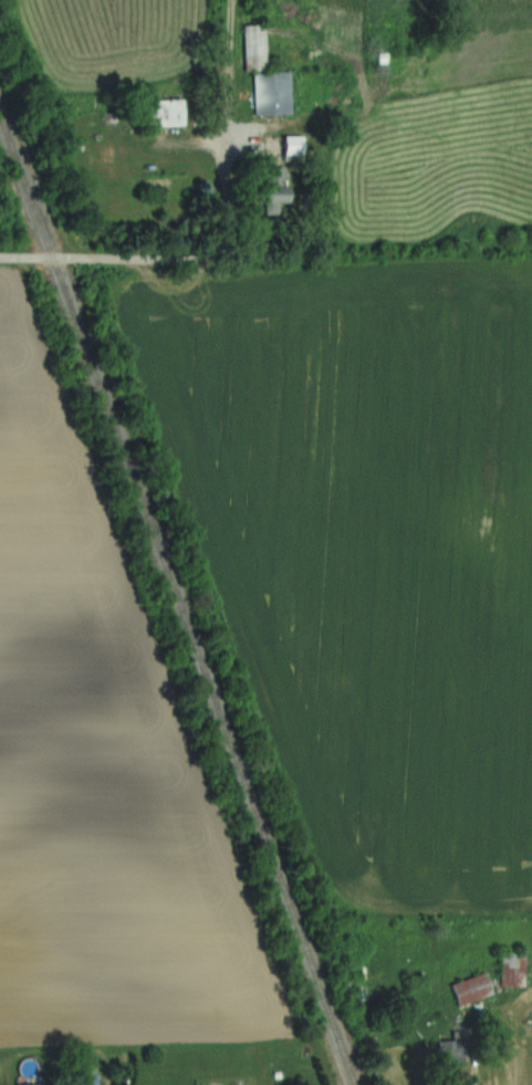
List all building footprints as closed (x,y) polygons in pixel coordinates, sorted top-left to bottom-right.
[(246,24),(248,71),(269,70),(268,23),(246,24)] [(255,72),(257,115),(293,113),(292,71),(255,72)] [(149,125),(187,125),(186,93),(148,94),(149,125)] [(285,135),(305,134),(305,158),(285,159),(285,135)] [(286,166),(286,185),(291,185),(291,213),(267,213),(267,166),(286,166)] [(503,951),(502,984),(528,985),(529,952),(503,951)] [(452,984),(487,971),(494,992),(460,1005),(452,984)] [(468,1025),(469,1056),(446,1056),(446,1025),(468,1025)] [(61,1064),(61,1084),(98,1084),(98,1064),(61,1064)]
